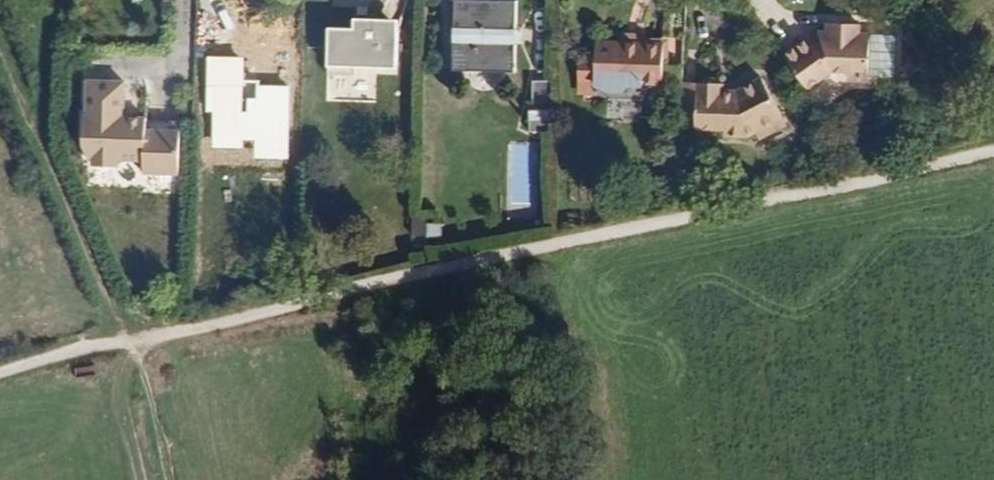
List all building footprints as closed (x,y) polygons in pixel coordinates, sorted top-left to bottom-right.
[(515,76),(517,3),(455,1),(452,74),(515,76)] [(377,23),(355,23),(355,33),(329,33),(328,80),(356,80),(356,71),(397,72),(398,33),(377,32),(377,23)] [(868,81),(870,42),(860,42),(860,37),(860,27),(827,26),(827,35),(820,36),(820,41),(813,46),(807,39),(782,57),(810,96),(831,80),(848,80),(851,85),(865,85),(868,81)] [(896,82),(897,38),(860,37),(860,42),(870,42),(868,81),(896,82)] [(662,89),(663,45),(594,44),(594,60),(594,86),(612,87),(611,97),(622,101),(641,102),(648,89),(662,89)] [(239,60),(209,59),(207,111),(217,112),(216,145),(243,146),(244,139),(254,140),(254,155),(284,156),(285,88),(256,87),(255,81),(238,80),(239,60)] [(594,86),(594,60),(580,59),(578,98),(593,98),(593,95),(601,95),(612,102),(611,97),(612,87),(594,86)] [(181,169),(182,127),(147,126),(147,114),(125,114),(125,78),(89,78),(88,113),(85,114),(85,142),(90,156),(95,155),(95,158),(100,163),(116,163),(120,158),(120,156),(146,157),(146,169),(181,169)] [(787,128),(761,81),(738,94),(724,93),(724,86),(682,85),(680,132),(723,133),(723,140),(746,142),(753,137),(758,144),(787,128)] [(551,136),(551,83),(532,83),(533,113),(528,113),(528,136),(551,136)]
